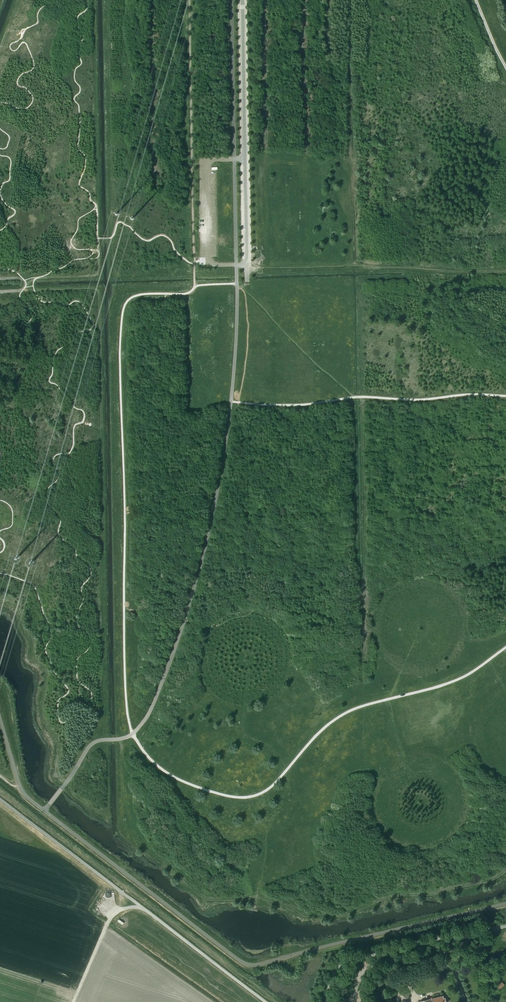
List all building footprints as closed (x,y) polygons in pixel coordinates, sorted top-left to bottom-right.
[(409,994),(409,993),(405,989),(398,990),(396,997),(401,1001),(408,1000),(409,994)]
